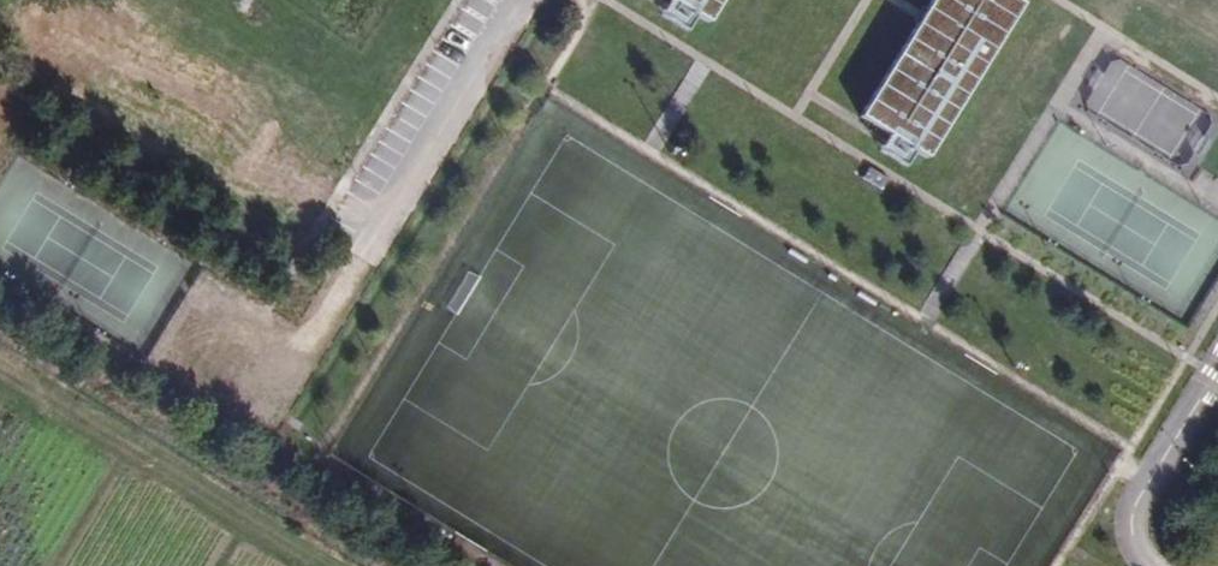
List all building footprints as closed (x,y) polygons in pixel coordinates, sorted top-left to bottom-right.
[(679,0),(711,20),(723,0),(678,0),(679,0)] [(896,56),(861,113),(899,136),(931,155),(1021,6),(1011,0),(930,0),(896,56)]
